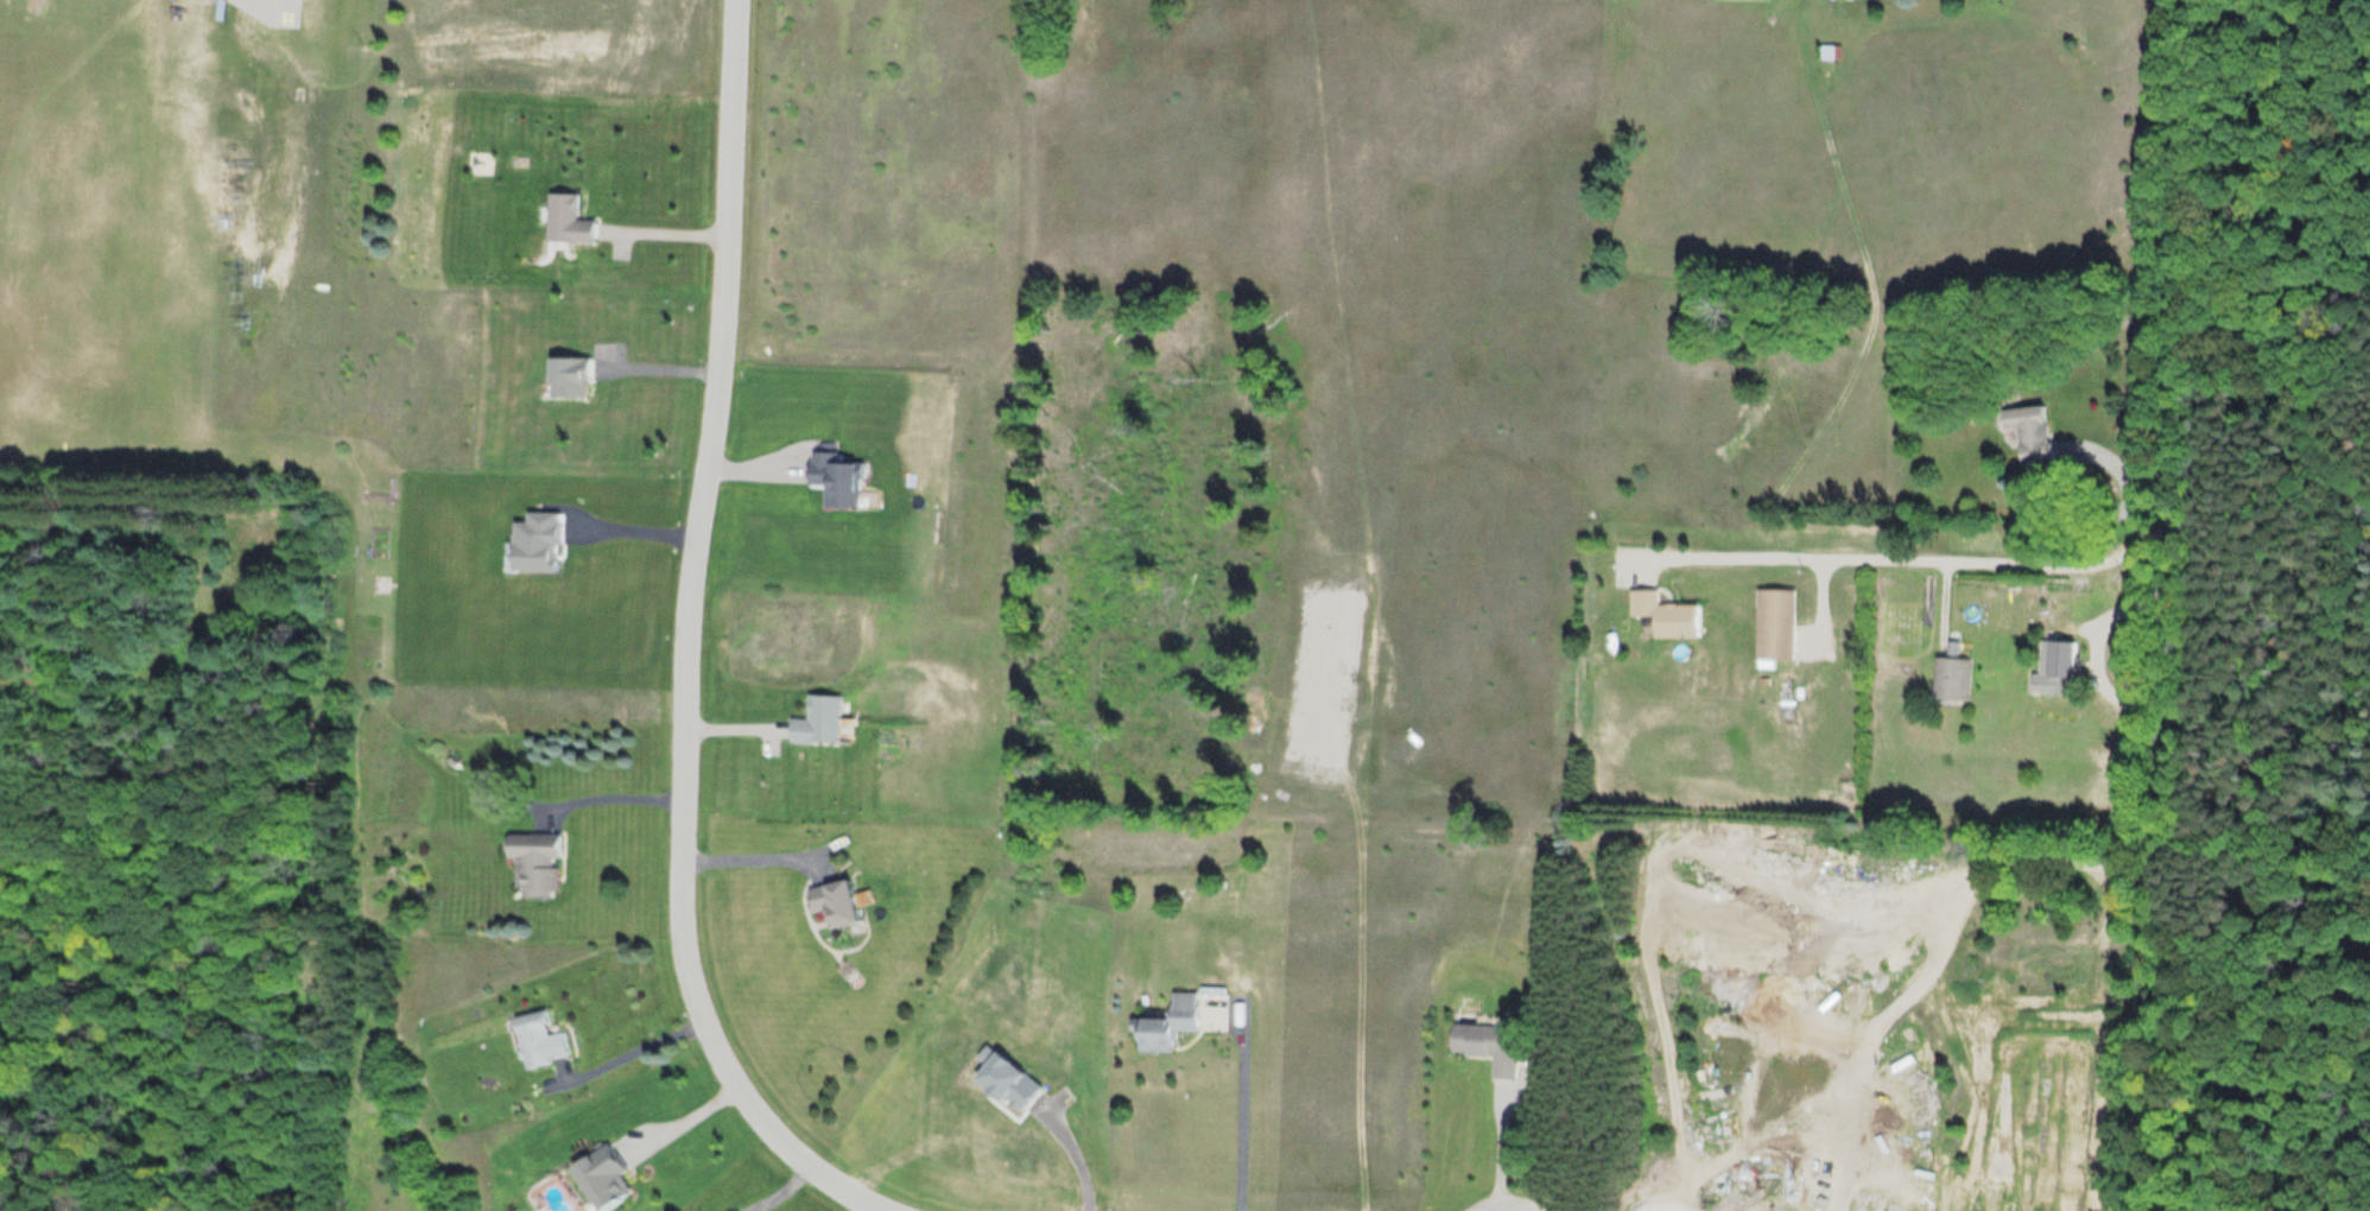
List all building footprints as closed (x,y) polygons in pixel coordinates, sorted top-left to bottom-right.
[(544,240),(592,242),(592,220),(574,219),(574,193),(545,192),(544,240)] [(558,400),(580,400),(580,376),(568,376),(568,354),(558,354),(558,400)] [(2001,409),(2003,430),(2017,428),(2021,467),(2050,465),(2044,404),(2001,409)] [(1792,658),(1792,588),(1754,588),(1754,666),(1770,666),(1770,658),(1792,658)] [(1696,636),(1696,603),(1657,603),(1657,589),(1629,589),(1629,615),(1653,615),(1653,636),(1696,636)] [(2076,640),(2047,640),(2046,693),(2076,694),(2076,640)] [(1932,698),(1967,698),(1968,658),(1955,658),(1955,642),(1947,642),(1946,656),(1933,655),(1932,698)] [(788,740),(836,742),(838,694),(807,694),(806,718),(788,718),(788,740)] [(557,833),(505,833),(505,857),(514,857),(514,895),(557,895),(557,833)] [(855,921),(847,880),(805,888),(810,910),(825,906),(829,926),(855,921)] [(1195,1030),(1196,991),(1170,991),(1170,1018),(1138,1017),(1137,1050),(1172,1051),(1173,1030),(1195,1030)] [(513,1016),(523,1067),(567,1058),(562,1032),(548,1035),(543,1010),(513,1016)] [(1450,1054),(1492,1054),(1492,1077),(1512,1077),(1511,1023),(1450,1023),(1450,1054)]
